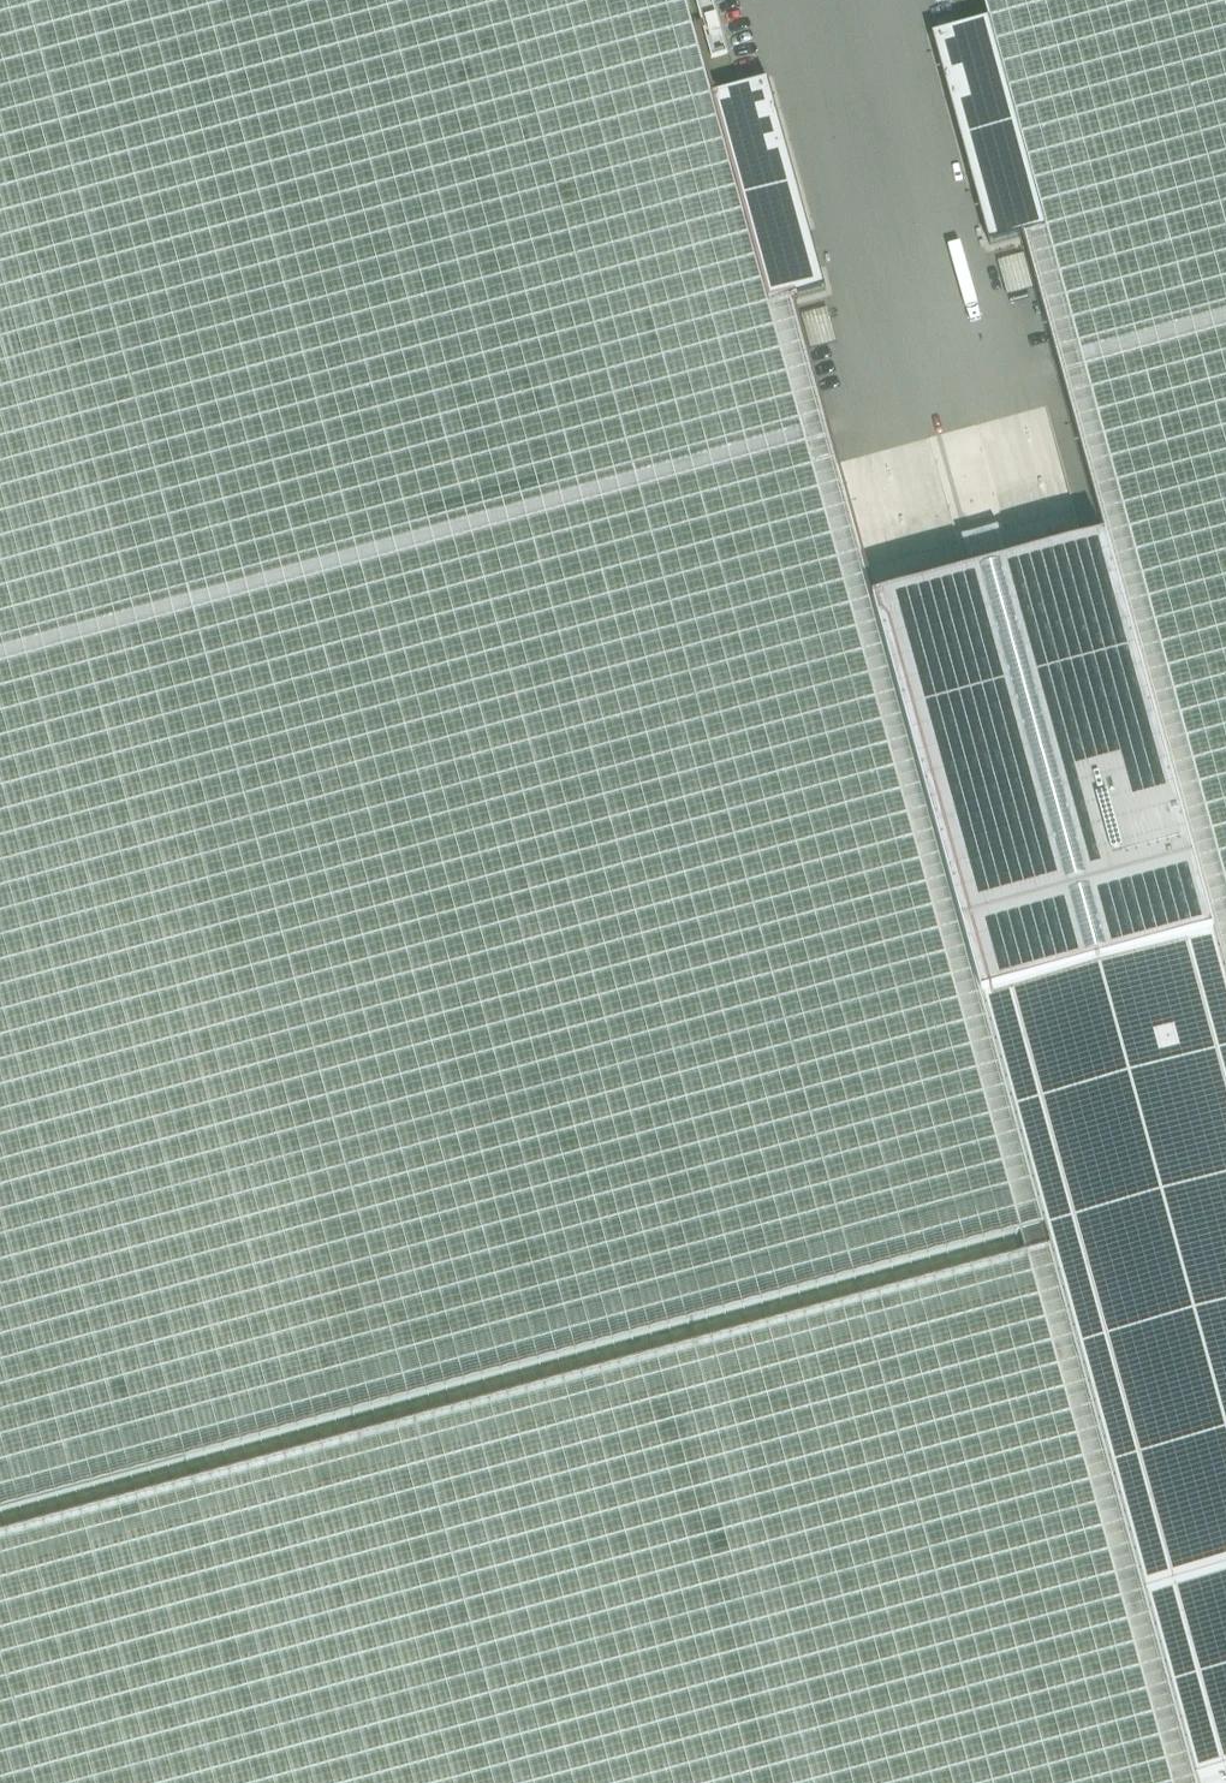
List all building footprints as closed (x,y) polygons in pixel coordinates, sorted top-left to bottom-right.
[(351,1416),(1040,1227),(1047,1250),(357,1439),(0,1537),(0,1782),(1191,1782),(873,603),(790,300),(766,306),(711,98),(685,0),(0,0),(0,1512),(351,1416)] [(763,5),(761,0),(734,0),(738,12),(763,5)] [(989,21),(1044,230),(1024,236),(1107,539),(1225,967),(1225,0),(983,0),(989,21)] [(989,21),(932,37),(990,246),(1024,236),(1044,230),(989,21)] [(765,56),(760,36),(729,43),(733,63),(765,56)] [(768,82),(711,98),(766,306),(790,300),(825,291),(768,82)] [(801,166),(804,179),(824,174),(822,161),(801,166)] [(821,256),(848,255),(847,244),(821,245),(821,256)] [(855,270),(826,274),(829,299),(857,296),(855,270)] [(873,603),(1191,1782),(1225,1782),(1225,967),(1107,539),(1009,566),(999,529),(961,539),(971,576),(873,603)]
